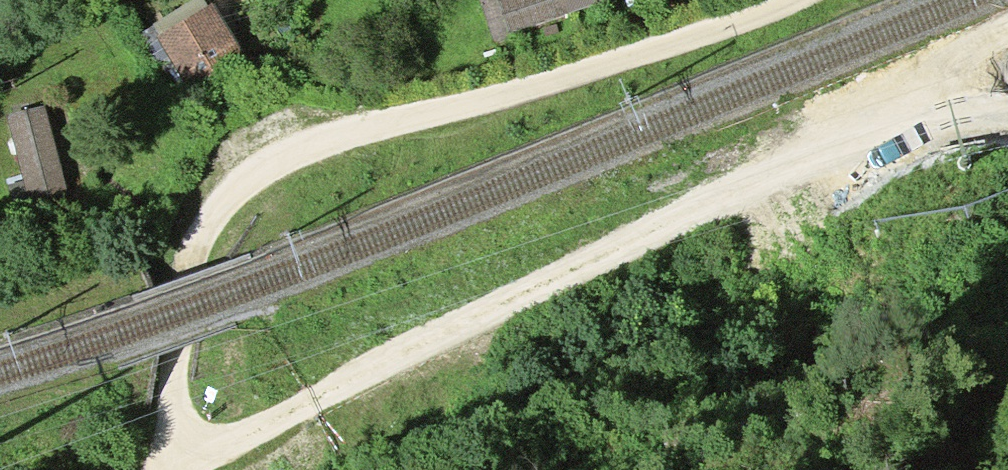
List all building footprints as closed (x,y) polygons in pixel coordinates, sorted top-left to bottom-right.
[(508,33),(610,0),(497,0),(508,33)] [(235,59),(205,9),(163,35),(193,84),(235,59)] [(57,176),(41,114),(13,121),(30,183),(57,176)]
